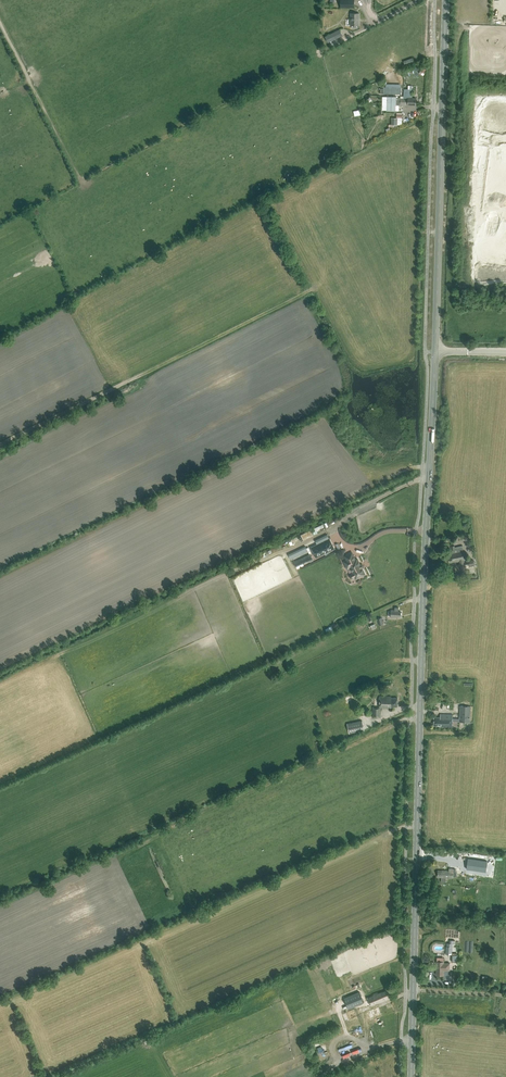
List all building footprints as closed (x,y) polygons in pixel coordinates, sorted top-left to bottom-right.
[(359,26),(359,14),(351,14),(351,21),(351,26),(352,26),(352,27),(353,28),(357,28),(357,27),(357,26),(359,26)] [(327,43),(342,36),(340,32),(325,39),(327,43)] [(400,98),(400,99),(396,99),(396,97),(387,97),(387,110),(395,110),(396,105),(400,105),(416,105),(416,98),(412,98),(412,97),(408,97),(408,99),(400,98)] [(396,117),(391,117),(391,126),(401,126),(402,117),(396,117)] [(312,530),(301,535),(303,539),(314,535),(312,530)] [(335,549),(330,538),(311,547),(316,558),(335,549)] [(461,570),(475,567),(473,560),(465,562),(464,561),(465,560),(462,545),(454,547),(454,545),(451,546),(452,553),(449,553),(450,557),(448,558),(449,563),(455,561),(455,562),(459,561),(461,570)] [(306,546),(288,555),(290,560),(308,551),(306,546)] [(295,561),(311,554),(310,551),(294,558),(295,561)] [(296,566),(297,568),(300,567),(299,565),(300,564),(301,566),(304,565),(303,563),(309,560),(310,562),(313,561),(310,554),(294,562),(296,566)] [(362,570),(357,560),(355,561),(352,554),(346,557),(348,561),(345,562),(348,568),(351,566),(354,573),(351,574),(350,576),(351,578),(353,578),(356,577),(356,578),(359,577),(360,577),(361,576),(362,575),(364,574),(364,573),(364,572),(363,570),(362,570)] [(401,616),(401,612),(399,612),(399,607),(395,607),(395,610),(391,610),(391,611),(388,611),(388,616),(391,616),(391,617),(398,618),(398,616),(401,616)] [(367,629),(363,618),(356,621),(360,632),(367,629)] [(397,706),(398,698),(391,698),(391,697),(379,696),(379,707),(373,707),(372,717),(380,717),(381,707),(391,707),(391,706),(397,706)] [(452,714),(447,714),(443,714),(441,714),(440,717),(434,717),(434,726),(440,726),(440,727),(452,727),(452,726),(452,721),(470,722),(470,706),(460,706),(460,719),(452,718),(452,714)] [(349,733),(364,730),(362,720),(347,723),(349,733)] [(488,861),(468,858),(467,869),(486,872),(488,861)] [(438,872),(438,877),(453,878),(453,877),(455,877),(457,877),(457,872),(455,871),(453,871),(453,869),(450,868),(449,871),(442,870),(438,870),(438,872)] [(446,946),(446,954),(452,954),(452,943),(455,944),(455,940),(450,940),(449,943),(447,943),(447,946),(446,946)] [(436,975),(444,975),(444,970),(450,970),(450,963),(444,962),(444,961),(437,961),(436,975)] [(373,995),(367,997),(370,1004),(376,1001),(377,1003),(392,997),(389,990),(383,992),(378,994),(377,992),(373,994),(373,995)] [(359,992),(344,998),(349,1008),(364,1002),(359,992)] [(368,1019),(381,1013),(378,1007),(365,1012),(368,1019)] [(340,1047),(341,1051),(344,1050),(345,1053),(355,1051),(354,1046),(356,1046),(356,1044),(340,1047)]
